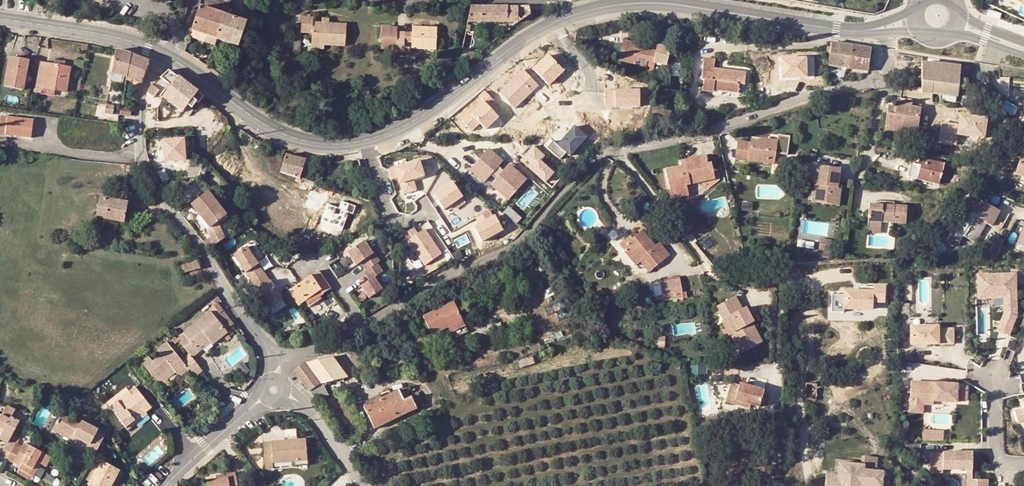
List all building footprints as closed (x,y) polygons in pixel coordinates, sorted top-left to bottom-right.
[(225,16),(230,2),(222,0),(218,13),(225,16)] [(252,9),(255,0),(246,0),(244,5),(252,9)] [(478,7),(479,22),(517,22),(529,12),(529,6),(478,7)] [(191,31),(217,40),(225,16),(218,13),(204,8),(199,7),(191,31)] [(467,22),(479,22),(478,7),(470,7),(467,22)] [(217,40),(239,47),(247,23),(225,16),(217,40)] [(346,24),(328,23),(322,22),(312,22),(312,18),(302,17),(301,28),(294,27),(292,47),(300,48),(301,33),(312,34),(311,44),(324,45),(345,46),(346,24)] [(396,32),(396,28),(385,27),(382,49),(395,49),(395,52),(403,52),(404,32),(396,32)] [(428,49),(435,50),(436,28),(412,27),(412,32),(411,48),(428,49)] [(412,32),(404,32),(403,52),(411,53),(411,48),(412,32)] [(470,36),(464,35),(462,46),(466,47),(469,47),(470,36)] [(619,62),(653,68),(654,62),(667,64),(670,46),(657,44),(656,50),(636,47),(637,42),(623,39),(619,62)] [(865,71),(870,49),(830,42),(826,66),(865,71)] [(121,51),(115,50),(111,74),(126,78),(131,54),(126,53),(121,51)] [(550,85),(565,70),(548,53),(533,69),(550,85)] [(126,78),(141,83),(149,62),(132,55),(131,54),(126,78)] [(782,77),(809,76),(808,57),(781,58),(782,77)] [(714,69),(715,59),(704,58),(702,80),(704,80),(703,90),(714,92),(714,89),(738,92),(739,83),(744,84),(746,72),(714,69)] [(4,88),(23,91),(24,84),(25,76),(28,61),(15,59),(15,62),(9,60),(4,88)] [(922,83),(934,85),(933,92),(958,95),(960,79),(961,65),(937,63),(924,62),(922,83)] [(70,69),(64,67),(54,66),(41,64),(37,88),(42,88),(55,91),(66,92),(70,69)] [(538,85),(523,69),(499,92),(514,108),(538,85)] [(188,111),(202,96),(168,71),(146,94),(152,98),(155,94),(160,99),(162,97),(182,113),(185,109),(188,111)] [(922,83),(922,87),(922,90),(933,92),(934,85),(922,83)] [(42,88),(41,94),(40,94),(54,97),(55,91),(42,88)] [(606,107),(640,106),(639,89),(606,89),(606,107)] [(484,90),(459,116),(473,130),(480,123),(487,129),(500,116),(489,106),(495,101),(484,90)] [(902,129),(915,131),(919,109),(905,107),(906,102),(895,100),(894,107),(893,114),(887,114),(883,133),(900,136),(902,129)] [(106,105),(104,113),(113,115),(114,106),(106,105)] [(121,108),(119,116),(129,117),(130,109),(121,108)] [(29,140),(32,122),(0,117),(0,136),(29,140)] [(575,126),(558,145),(554,141),(549,147),(562,158),(567,153),(570,156),(587,137),(575,126)] [(900,138),(914,140),(915,131),(902,129),(900,136),(900,138)] [(788,152),(789,135),(779,135),(778,151),(788,152)] [(164,163),(188,161),(186,140),(162,141),(163,148),(163,159),(164,163)] [(735,158),(774,162),(776,141),(762,140),(762,142),(751,141),(750,145),(738,144),(735,158)] [(541,160),(545,156),(534,146),(521,161),(546,182),(555,172),(541,160)] [(488,147),(469,169),(483,183),(503,160),(488,147)] [(688,195),(686,184),(715,178),(712,162),(708,162),(707,155),(678,160),(679,165),(663,168),(669,198),(688,195)] [(1021,155),(1015,174),(1023,176),(1023,156),(1021,155)] [(223,156),(213,165),(228,182),(237,174),(223,156)] [(285,156),(280,173),(300,179),(305,161),(285,156)] [(406,159),(394,162),(403,194),(417,190),(413,180),(426,176),(420,158),(407,162),(406,159)] [(912,164),(909,177),(935,184),(940,165),(915,158),(914,164),(912,164)] [(819,186),(817,203),(839,205),(841,186),(838,185),(840,168),(817,165),(815,185),(819,186)] [(190,178),(197,177),(201,167),(189,167),(190,178)] [(490,187),(508,202),(525,181),(506,167),(490,187)] [(445,209),(464,196),(452,180),(434,193),(445,209)] [(209,238),(203,243),(209,250),(224,239),(219,229),(216,224),(225,218),(205,191),(189,205),(208,230),(205,233),(209,238)] [(94,217),(123,221),(127,204),(98,198),(94,217)] [(957,224),(953,231),(965,237),(976,243),(986,224),(992,226),(995,220),(999,211),(974,199),(973,202),(969,200),(960,217),(957,216),(954,222),(957,224)] [(879,224),(905,225),(906,208),(867,205),(866,224),(879,224)] [(474,226),(483,241),(504,230),(495,214),(493,216),(490,210),(475,218),(479,224),(474,226)] [(685,234),(693,228),(686,219),(679,225),(685,234)] [(995,220),(992,226),(999,229),(1003,228),(1004,224),(995,220)] [(866,224),(865,234),(878,235),(879,224),(866,224)] [(1021,226),(1013,248),(1023,252),(1023,227),(1021,226)] [(224,239),(228,236),(222,227),(219,229),(224,239)] [(409,240),(416,248),(429,238),(423,230),(409,240)] [(660,242),(655,246),(643,230),(633,238),(631,235),(620,244),(637,264),(640,261),(649,272),(670,255),(660,242)] [(949,239),(961,245),(965,237),(953,231),(949,239)] [(415,257),(409,262),(418,275),(426,270),(423,266),(441,254),(429,238),(416,248),(411,251),(415,257)] [(820,250),(819,256),(829,258),(831,240),(820,238),(819,250),(820,250)] [(363,239),(346,251),(355,265),(373,252),(363,239)] [(247,245),(233,254),(245,272),(253,283),(256,281),(260,286),(256,288),(267,308),(284,297),(272,278),(268,280),(265,275),(266,273),(259,264),(261,262),(247,245)] [(984,247),(976,261),(989,261),(995,251),(987,247),(984,247)] [(177,267),(180,275),(199,269),(196,260),(177,267)] [(320,294),(323,298),(332,292),(319,273),(289,293),(298,308),(303,305),(320,294)] [(1015,274),(978,275),(978,298),(1004,297),(1005,313),(1016,312),(1015,274)] [(374,276),(360,285),(369,298),(383,290),(374,276)] [(662,294),(683,292),(682,278),(661,280),(662,294)] [(884,282),(871,282),(872,287),(858,288),(843,289),(843,292),(831,293),(832,311),(844,310),(844,306),(873,305),(872,298),(884,297),(884,282)] [(303,305),(306,309),(323,298),(320,294),(303,305)] [(729,338),(738,354),(759,344),(750,327),(752,326),(744,311),(741,312),(732,298),(714,308),(722,322),(726,319),(735,334),(729,338)] [(423,316),(432,335),(448,328),(450,332),(465,325),(454,302),(423,316)] [(234,324),(217,303),(214,305),(230,327),(234,324)] [(183,337),(177,341),(191,360),(197,357),(194,352),(207,343),(210,348),(211,349),(226,338),(210,316),(181,335),(183,337)] [(1014,320),(1003,316),(998,331),(1009,336),(1014,320)] [(938,326),(910,326),(911,345),(954,345),(953,328),(938,328),(938,326)] [(194,352),(197,357),(210,348),(207,343),(194,352)] [(158,388),(159,388),(165,383),(163,379),(175,372),(177,376),(180,381),(190,375),(193,381),(203,376),(191,360),(183,365),(168,346),(159,351),(162,357),(151,364),(149,360),(142,365),(158,388)] [(330,358),(304,364),(295,371),(309,393),(321,385),(345,378),(330,358)] [(373,364),(374,371),(387,369),(386,361),(373,364)] [(240,368),(233,373),(240,382),(247,377),(240,368)] [(165,383),(177,376),(175,372),(163,379),(165,383)] [(169,388),(165,383),(159,388),(162,393),(169,388)] [(929,384),(912,383),(910,401),(934,402),(957,404),(957,402),(967,403),(968,389),(958,388),(958,386),(935,385),(935,391),(929,391),(929,384)] [(816,401),(817,384),(805,384),(804,400),(816,401)] [(321,385),(309,393),(315,402),(327,395),(321,385)] [(129,392),(126,388),(105,401),(109,406),(117,401),(118,403),(124,399),(122,396),(129,392)] [(725,408),(733,409),(733,406),(758,412),(762,395),(737,389),(737,392),(729,390),(725,408)] [(374,429),(422,406),(416,394),(409,398),(406,391),(400,394),(399,391),(393,394),(391,390),(365,404),(366,406),(362,408),(374,429)] [(133,425),(130,421),(144,413),(150,409),(139,394),(133,398),(129,392),(122,396),(124,399),(118,403),(117,401),(109,406),(124,430),(133,425)] [(934,402),(910,401),(910,413),(923,414),(923,405),(933,406),(934,402)] [(7,462),(17,444),(10,440),(20,423),(12,418),(17,411),(8,405),(1,416),(0,415),(0,427),(1,428),(5,431),(1,438),(9,442),(0,457),(0,458),(7,462)] [(1014,411),(1018,423),(1023,421),(1023,408),(1014,411)] [(91,460),(96,451),(105,436),(96,431),(98,428),(82,419),(80,423),(62,412),(53,427),(88,446),(85,452),(83,456),(91,460)] [(146,416),(144,413),(130,421),(133,425),(146,416)] [(72,441),(70,444),(85,452),(88,446),(53,427),(51,430),(72,441)] [(931,433),(923,433),(923,442),(931,442),(931,433)] [(943,433),(931,433),(931,442),(943,442),(943,433)] [(306,461),(304,441),(296,442),(290,442),(262,444),(264,469),(272,469),(272,468),(272,464),(290,462),(306,461)] [(23,447),(17,444),(7,462),(20,470),(19,472),(26,476),(33,464),(37,466),(46,471),(53,459),(25,442),(23,447)] [(96,451),(91,460),(84,472),(90,476),(87,480),(86,482),(95,485),(113,485),(120,471),(99,460),(102,454),(96,451)] [(932,457),(933,473),(945,472),(967,471),(971,471),(972,484),(967,484),(968,485),(988,485),(988,481),(972,481),(971,454),(932,457)] [(877,462),(863,460),(862,468),(864,468),(863,473),(875,475),(877,462)] [(19,472),(17,476),(27,482),(37,466),(33,464),(26,476),(19,472)] [(839,465),(837,477),(826,475),(824,485),(881,485),(883,476),(875,475),(863,473),(864,468),(862,468),(839,465)] [(227,477),(215,479),(205,480),(206,485),(246,485),(244,478),(235,480),(234,473),(226,474),(227,477)]
